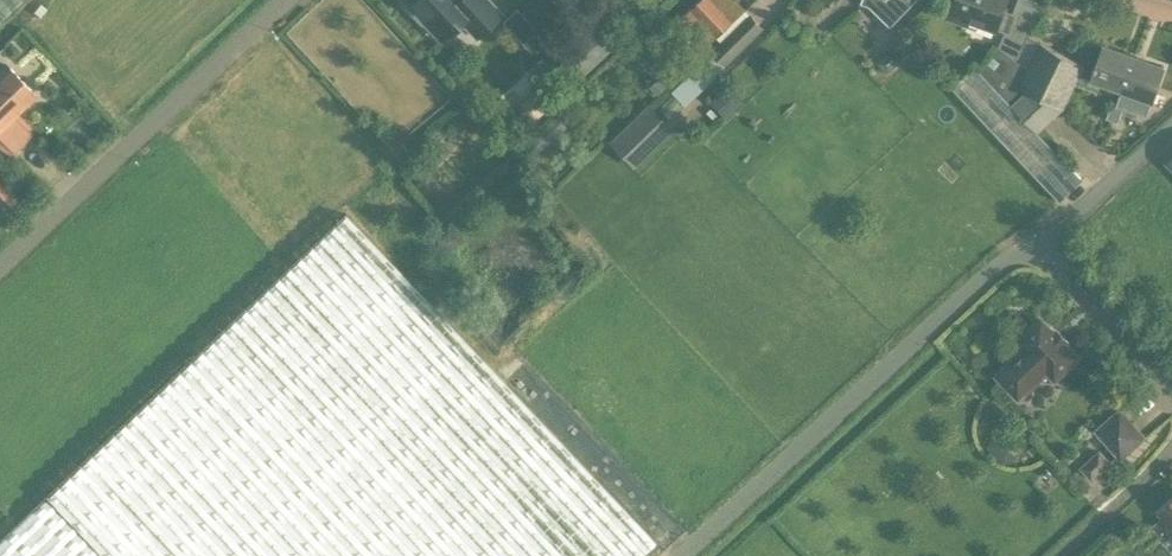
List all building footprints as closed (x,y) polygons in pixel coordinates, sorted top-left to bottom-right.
[(472,38),(498,13),(485,0),(404,0),(442,40),(459,24),(472,38)] [(714,0),(696,0),(688,8),(714,36),(732,19),(714,0)] [(861,2),(868,4),(890,26),(915,0),(862,0),(861,2)] [(1028,40),(1040,7),(1020,0),(1015,14),(1003,10),(1006,0),(956,0),(951,14),(1005,33),(998,48),(1017,62),(1028,40)] [(515,7),(501,20),(521,42),(536,29),(515,7)] [(724,63),(762,26),(749,13),(711,50),(724,63)] [(589,73),(614,40),(600,30),(575,63),(589,73)] [(1075,74),(1121,90),(1133,56),(1084,38),(1076,60),(1040,42),(1039,44),(1028,40),(1017,62),(998,48),(980,74),(975,68),(954,88),(1059,201),(1081,180),(1036,134),(1063,108),(1075,74)] [(1163,66),(1133,56),(1121,90),(1151,101),(1163,66)] [(12,153),(29,137),(11,118),(34,96),(4,66),(0,70),(0,141),(12,153)] [(1105,118),(1110,120),(1116,103),(1112,101),(1105,118)] [(666,122),(647,103),(608,141),(627,160),(666,122)] [(1116,103),(1110,120),(1115,122),(1121,105),(1116,103)] [(6,216),(19,204),(0,184),(0,210),(6,216)] [(42,495),(45,497),(0,540),(0,555),(638,555),(654,541),(345,214),(188,362),(42,495)] [(1054,380),(1077,358),(1040,319),(1017,341),(1025,349),(996,376),(1018,399),(1047,372),(1054,380)] [(1144,437),(1119,410),(1096,431),(1120,459),(1144,437)] [(1099,451),(1081,467),(1090,477),(1108,461),(1099,451)] [(1159,513),(1171,527),(1171,502),(1159,513)]
